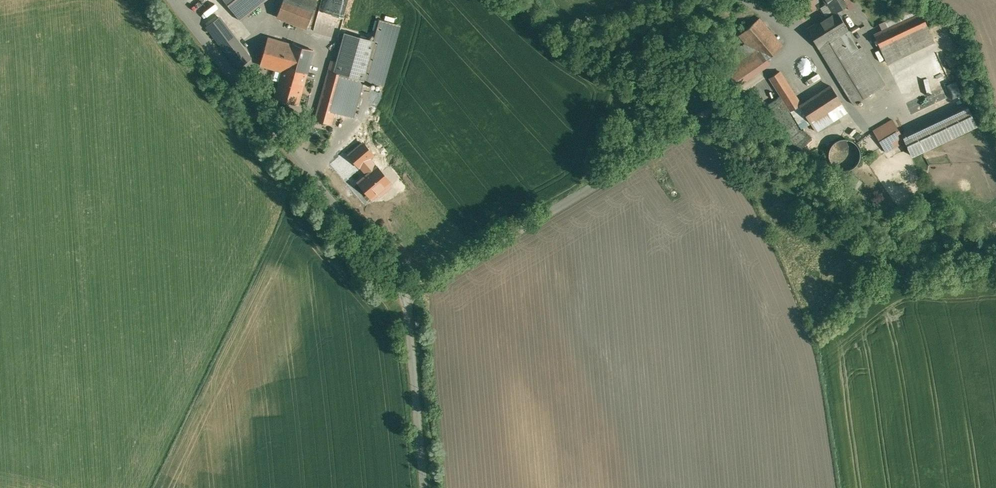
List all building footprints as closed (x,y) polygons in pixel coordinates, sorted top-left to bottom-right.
[(242,20),(267,0),(226,0),(242,20)] [(276,18),(307,29),(317,0),(282,0),(276,18)] [(848,0),(826,0),(831,10),(849,1),(848,0)] [(922,11),(874,33),(887,62),(935,40),(922,11)] [(837,12),(806,30),(815,46),(846,27),(837,12)] [(219,14),(204,25),(238,69),(253,58),(219,14)] [(400,25),(379,19),(373,41),(374,41),(363,80),(383,85),(400,25)] [(852,28),(819,48),(854,106),(886,87),(852,28)] [(345,33),(334,72),(363,80),(374,41),(373,41),(345,33)] [(315,48),(267,37),(260,65),(282,70),(275,98),(302,104),(315,48)] [(788,105),(800,98),(778,63),(766,70),(788,105)] [(334,72),(329,71),(319,107),(335,112),(353,117),(363,80),(334,72)] [(811,121),(843,101),(832,82),(799,102),(811,121)] [(907,104),(913,119),(964,97),(958,83),(907,104)] [(969,106),(905,137),(915,157),(979,126),(969,106)] [(315,120),(331,124),(335,112),(319,107),(315,120)] [(906,144),(893,118),(871,128),(884,155),(906,144)] [(853,161),(852,141),(833,142),(835,163),(853,161)]
